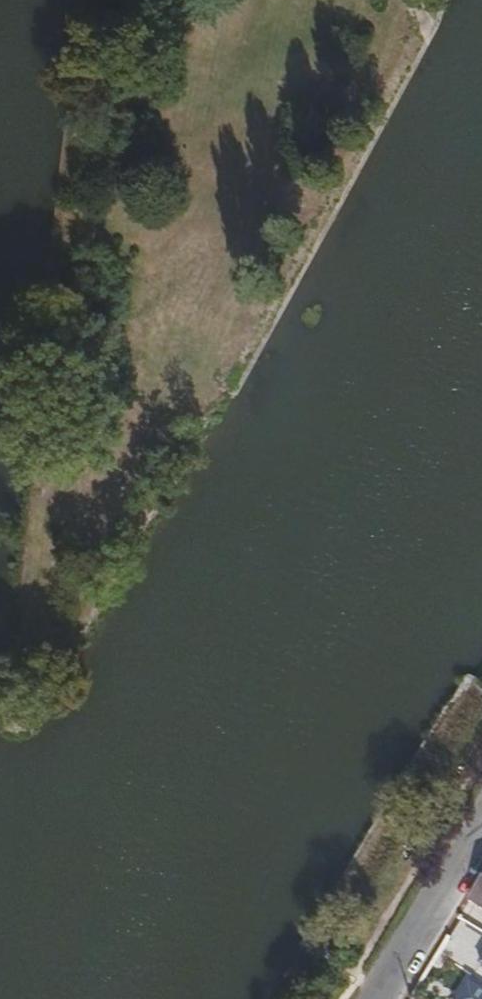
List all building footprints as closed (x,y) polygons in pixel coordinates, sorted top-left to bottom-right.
[(481,905),(481,884),(473,900),(481,905)] [(463,915),(481,925),(481,905),(473,900),(463,915)]
